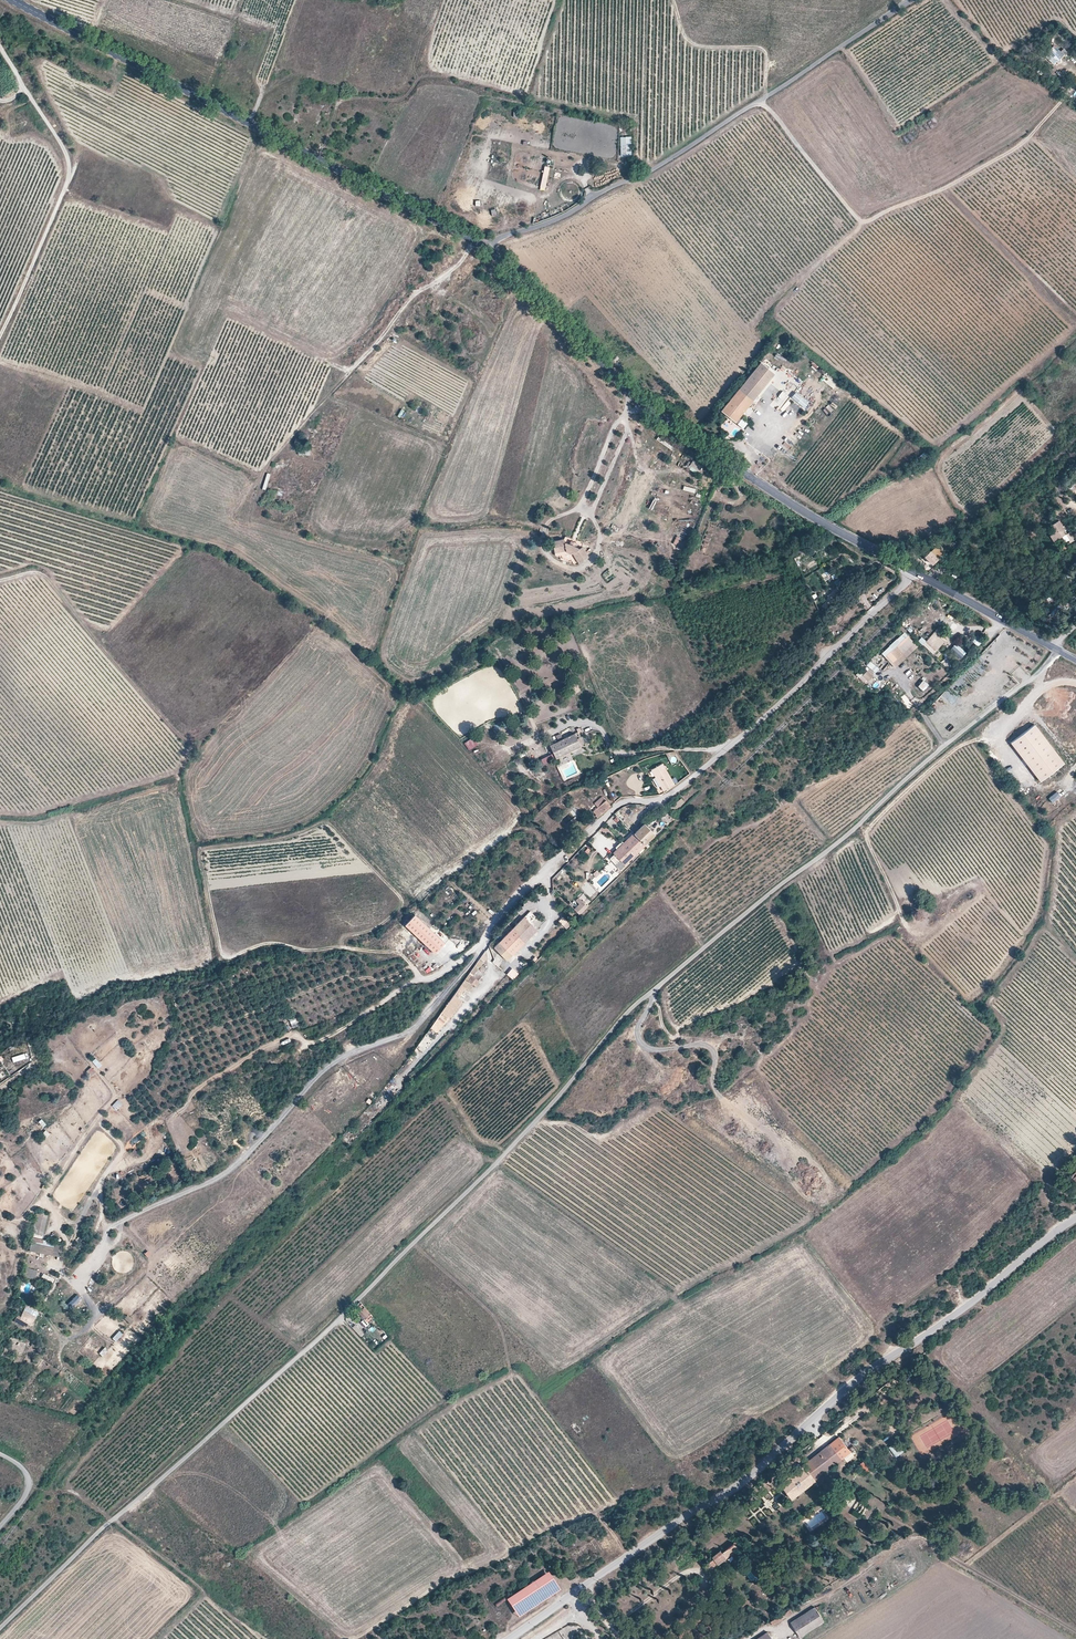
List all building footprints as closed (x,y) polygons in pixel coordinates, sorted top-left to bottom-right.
[(1044,56),(1054,66),(1064,55),(1054,46),(1044,56)] [(632,138),(621,138),(621,157),(632,157),(632,138)] [(550,168),(545,167),(540,187),(545,189),(550,168)] [(557,210),(535,218),(537,223),(559,214),(557,210)] [(740,417),(774,373),(760,362),(721,411),(736,423),(740,417)] [(834,388),(837,383),(825,374),(821,379),(834,388)] [(796,392),(791,398),(804,410),(809,404),(796,392)] [(779,410),(782,406),(773,401),(770,405),(779,410)] [(670,450),(672,447),(659,437),(657,440),(670,450)] [(688,463),(686,467),(696,475),(702,466),(693,460),(691,465),(688,463)] [(659,491),(668,494),(670,486),(661,483),(659,491)] [(648,507),(651,509),(657,498),(653,496),(648,507)] [(1059,520),(1049,526),(1053,533),(1049,535),(1054,542),(1062,537),(1065,543),(1070,540),(1059,520)] [(589,557),(583,546),(579,549),(578,547),(575,546),(577,543),(571,540),(569,543),(566,542),(565,542),(564,538),(552,541),(556,555),(559,557),(561,556),(562,558),(569,562),(571,560),(573,563),(576,565),(589,557)] [(934,542),(922,554),(931,563),(943,552),(934,542)] [(821,575),(825,583),(832,579),(828,571),(821,575)] [(920,613),(911,622),(917,628),(926,620),(920,613)] [(926,640),(925,641),(933,648),(941,639),(933,631),(926,640)] [(882,652),(886,656),(909,636),(905,632),(882,652)] [(909,636),(886,656),(895,666),(917,645),(909,636)] [(925,641),(926,640),(921,636),(917,640),(933,654),(944,641),(941,639),(933,648),(925,641)] [(971,642),(979,645),(981,638),(974,636),(971,642)] [(959,658),(965,651),(955,642),(949,648),(959,658)] [(854,673),(862,682),(878,669),(871,661),(860,671),(859,669),(854,673)] [(922,690),(928,683),(922,678),(916,685),(922,690)] [(1063,763),(1034,724),(1011,741),(1040,780),(1063,763)] [(550,745),(556,759),(581,747),(575,733),(550,745)] [(464,743),(469,751),(479,744),(474,737),(464,743)] [(675,784),(662,763),(651,770),(655,777),(660,785),(663,791),(675,784)] [(1047,796),(1050,801),(1060,796),(1057,791),(1047,796)] [(606,800),(602,796),(594,803),(598,807),(606,800)] [(669,805),(672,810),(684,802),(681,797),(669,805)] [(599,817),(611,805),(606,800),(598,807),(593,811),(599,817)] [(653,832),(643,821),(632,832),(633,832),(642,842),(653,832)] [(642,842),(633,832),(612,852),(622,861),(642,842)] [(586,906),(578,897),(575,900),(578,903),(573,908),(578,913),(586,906)] [(926,909),(933,905),(930,900),(923,905),(926,909)] [(443,940),(412,912),(403,922),(433,951),(443,940)] [(507,960),(537,929),(523,915),(493,946),(507,960)] [(482,954),(475,965),(479,968),(487,958),(482,954)] [(475,965),(464,980),(473,986),(475,987),(479,981),(473,976),(479,968),(475,965)] [(454,995),(459,998),(465,989),(469,991),(473,986),(464,980),(454,995)] [(454,995),(442,1012),(451,1018),(463,1001),(459,998),(454,995)] [(425,1035),(412,1054),(418,1058),(431,1039),(425,1035)] [(14,1063),(27,1059),(25,1053),(12,1058),(14,1063)] [(97,1059),(93,1061),(98,1069),(102,1067),(97,1059)] [(91,1077),(96,1072),(92,1067),(86,1072),(91,1077)] [(371,1091),(365,1101),(371,1104),(377,1095),(371,1091)] [(117,1111),(124,1105),(119,1100),(112,1106),(117,1111)] [(48,1216),(37,1213),(32,1235),(44,1238),(48,1216)] [(64,1244),(31,1237),(29,1251),(61,1257),(64,1244)] [(30,1279),(33,1269),(26,1267),(24,1277),(30,1279)] [(369,1314),(363,1308),(358,1312),(364,1318),(369,1314)] [(31,1325),(35,1317),(23,1310),(20,1316),(17,1315),(14,1321),(26,1328),(28,1324),(31,1325)] [(127,1314),(123,1318),(130,1323),(133,1319),(127,1314)] [(365,1326),(372,1320),(368,1316),(361,1323),(365,1326)] [(44,1325),(41,1327),(47,1338),(51,1336),(44,1325)] [(383,1328),(379,1331),(383,1339),(387,1337),(383,1328)] [(116,1341),(122,1333),(118,1329),(111,1338),(116,1341)] [(104,1346),(98,1352),(102,1356),(108,1350),(104,1346)] [(820,1451),(832,1466),(850,1452),(838,1436),(825,1447),(820,1451)] [(894,1456),(903,1451),(901,1447),(895,1451),(891,1444),(888,1446),(894,1456)] [(803,1464),(815,1479),(832,1466),(820,1451),(803,1464)] [(870,1469),(863,1461),(859,1465),(865,1473),(870,1469)] [(817,1482),(815,1479),(803,1464),(778,1483),(792,1501),(817,1482)] [(744,1556),(734,1545),(722,1554),(721,1552),(712,1559),(714,1561),(707,1566),(706,1568),(707,1570),(708,1571),(710,1572),(719,1567),(717,1565),(725,1558),(727,1560),(734,1554),(739,1560),(744,1556)] [(559,1588),(548,1571),(507,1598),(518,1615),(559,1588)] [(496,1605),(505,1600),(503,1597),(494,1602),(496,1605)] [(823,1621),(814,1607),(790,1622),(800,1637),(823,1621)] [(779,1616),(781,1620),(792,1613),(790,1610),(779,1616)] [(779,1616),(770,1622),(772,1625),(781,1620),(779,1616)]
